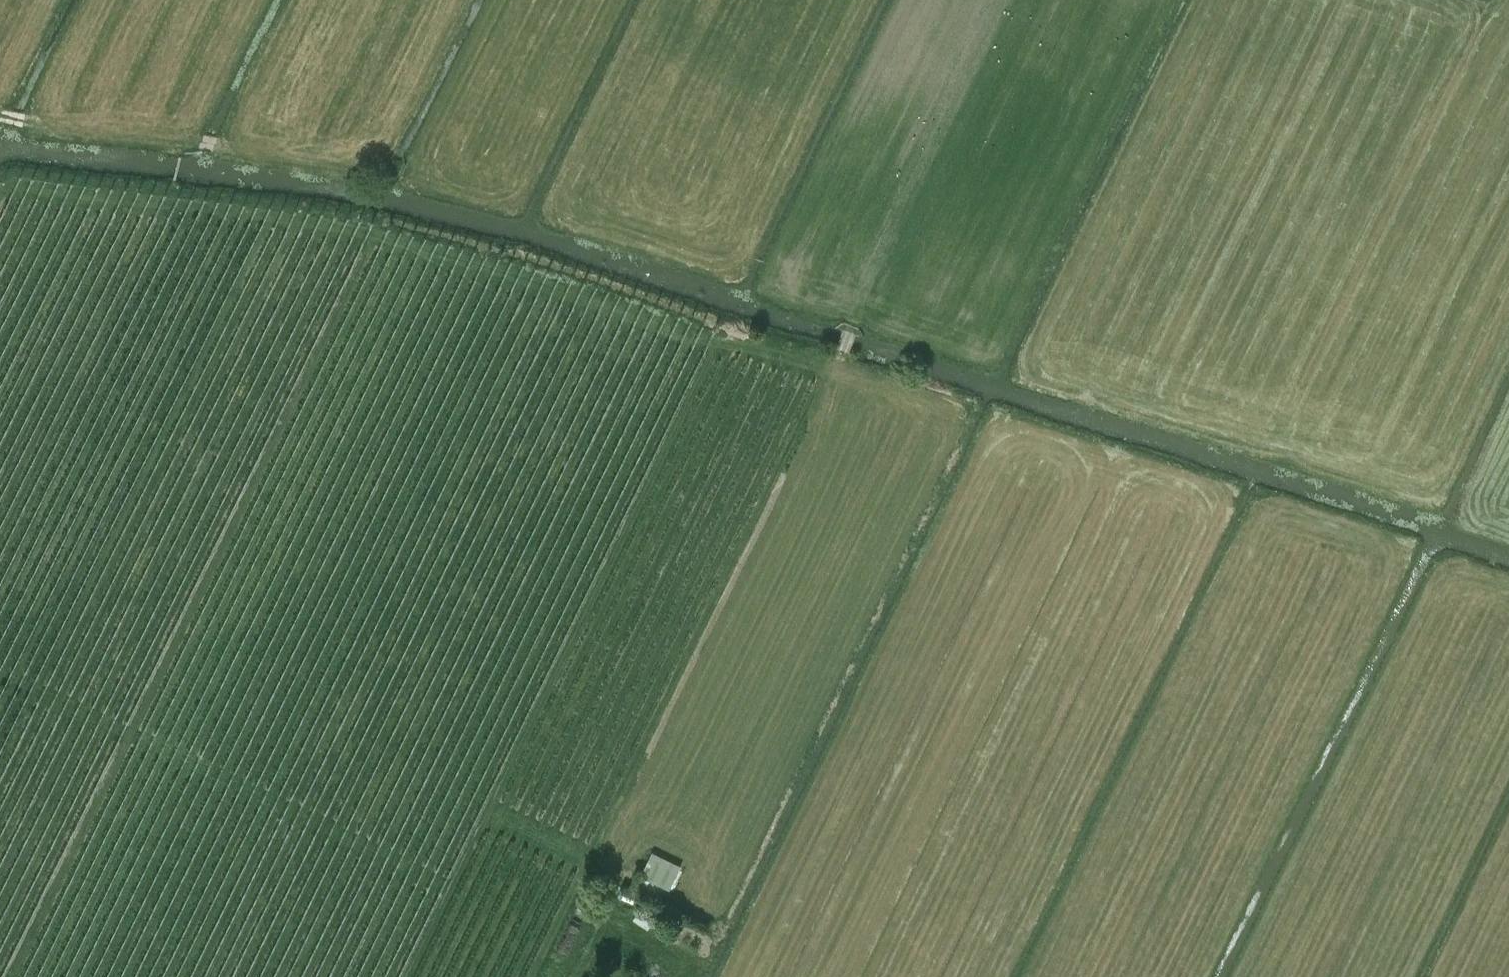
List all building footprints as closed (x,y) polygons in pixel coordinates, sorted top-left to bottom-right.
[(681,867),(651,852),(640,874),(669,888),(681,867)]
